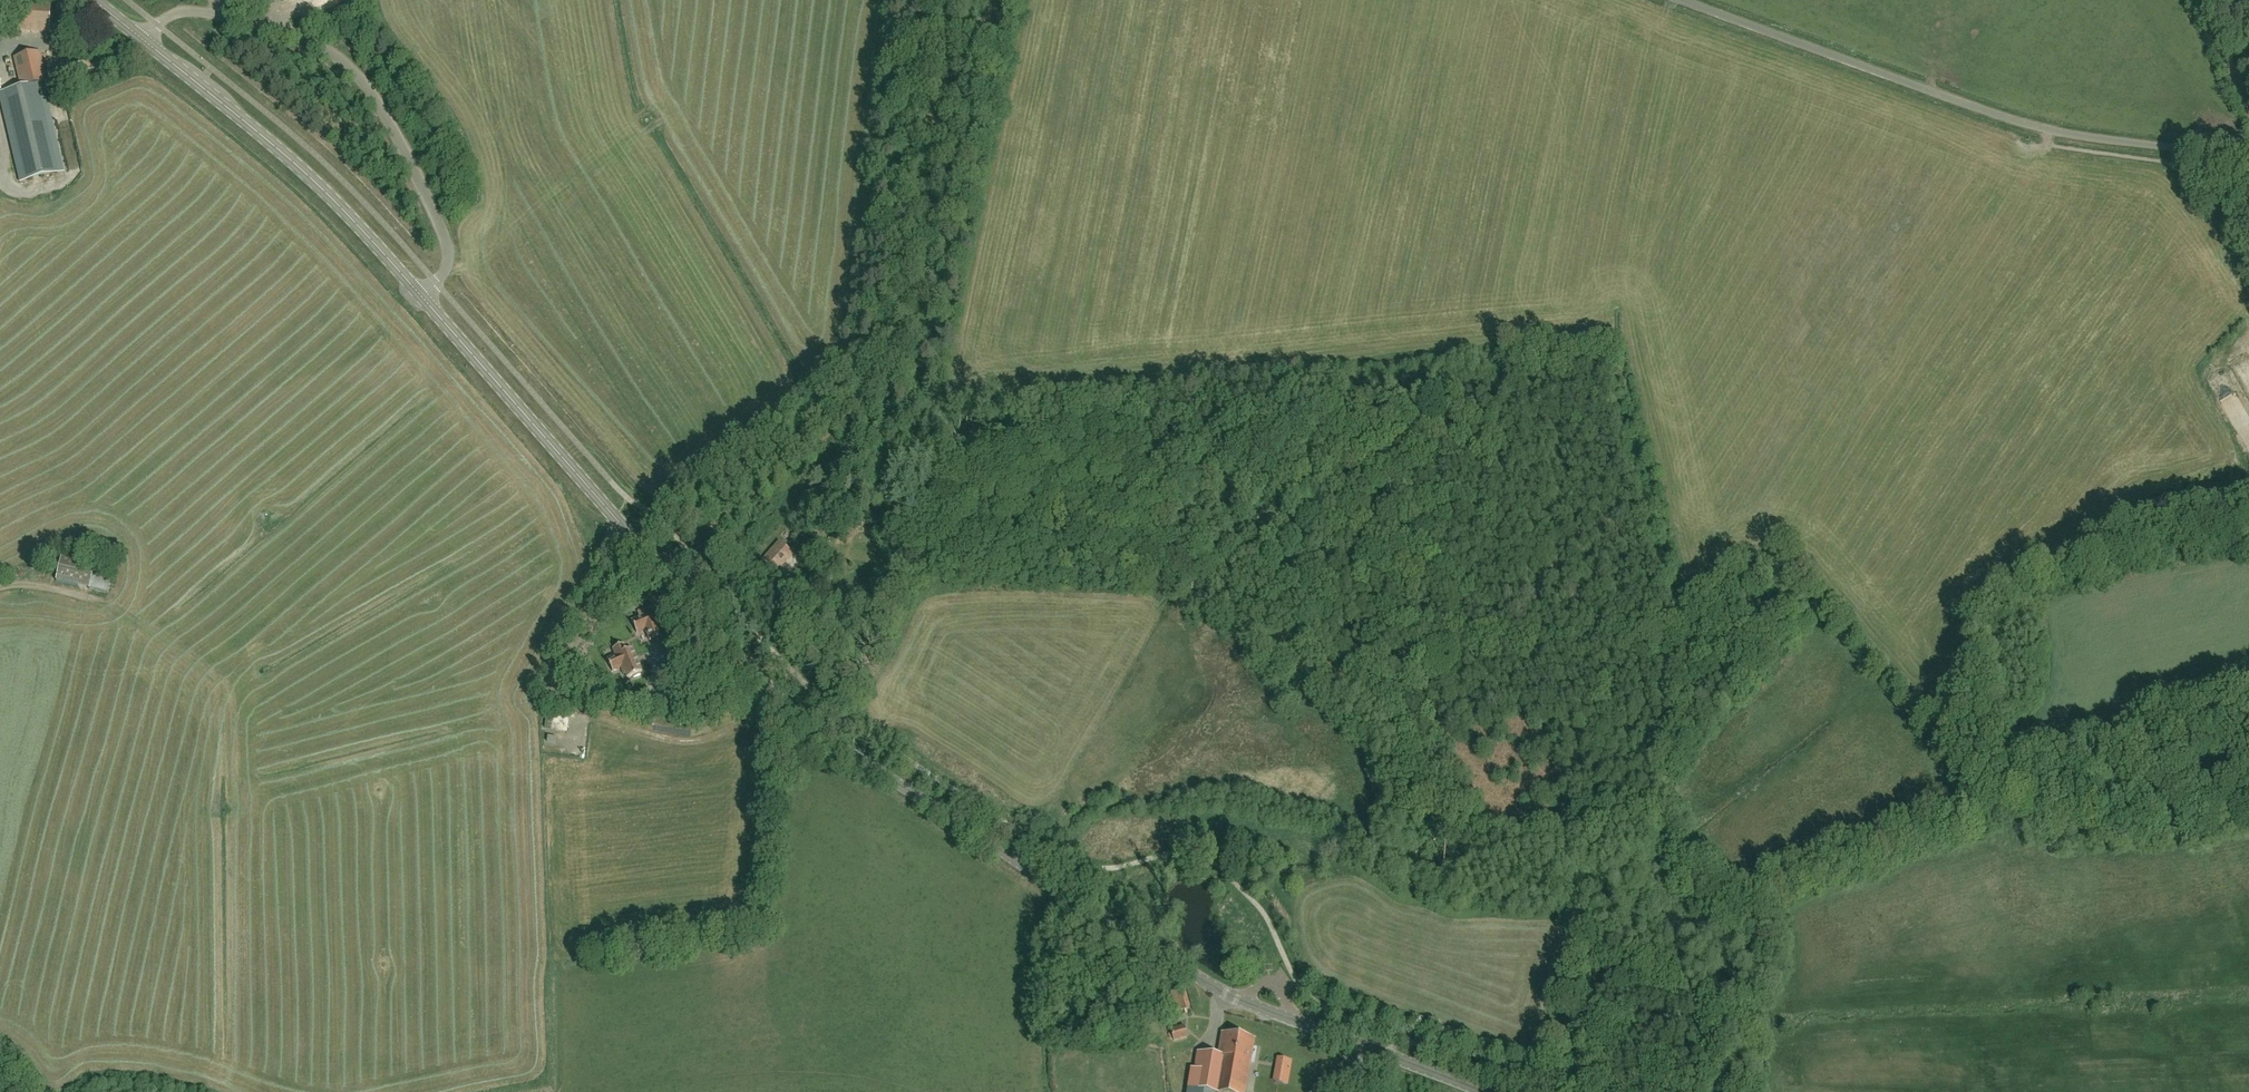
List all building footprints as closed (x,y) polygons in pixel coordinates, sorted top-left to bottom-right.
[(50,34),(52,3),(15,1),(13,32),(50,34)] [(96,45),(74,49),(76,60),(98,56),(96,45)] [(57,142),(43,83),(48,82),(40,52),(14,58),(21,88),(0,93),(0,100),(19,181),(64,170),(57,142)] [(2238,361),(2248,382),(2248,355),(2238,361)] [(2215,375),(2226,399),(2237,394),(2226,370),(2215,375)] [(779,543),(765,559),(778,570),(792,555),(779,543)] [(56,583),(64,585),(90,591),(90,589),(108,593),(114,568),(95,564),(62,556),(56,583)] [(662,636),(657,625),(660,624),(652,606),(637,612),(640,618),(632,621),(637,634),(645,630),(650,642),(662,636)] [(613,650),(616,657),(607,660),(610,665),(609,665),(610,668),(610,667),(613,672),(621,669),(624,676),(625,675),(627,679),(633,677),(634,678),(641,676),(640,674),(642,673),(632,650),(627,652),(624,645),(613,650)] [(551,729),(553,715),(547,714),(544,728),(551,729)] [(1177,1011),(1190,1006),(1184,988),(1171,992),(1177,1011)] [(1174,1041),(1187,1037),(1184,1026),(1171,1030),(1174,1041)] [(1210,1091),(1214,1091),(1245,1091),(1254,1039),(1222,1033),(1218,1056),(1198,1052),(1195,1067),(1192,1067),(1188,1091),(1210,1091)] [(1274,1066),(1290,1069),(1291,1060),(1276,1057),(1274,1066)]
